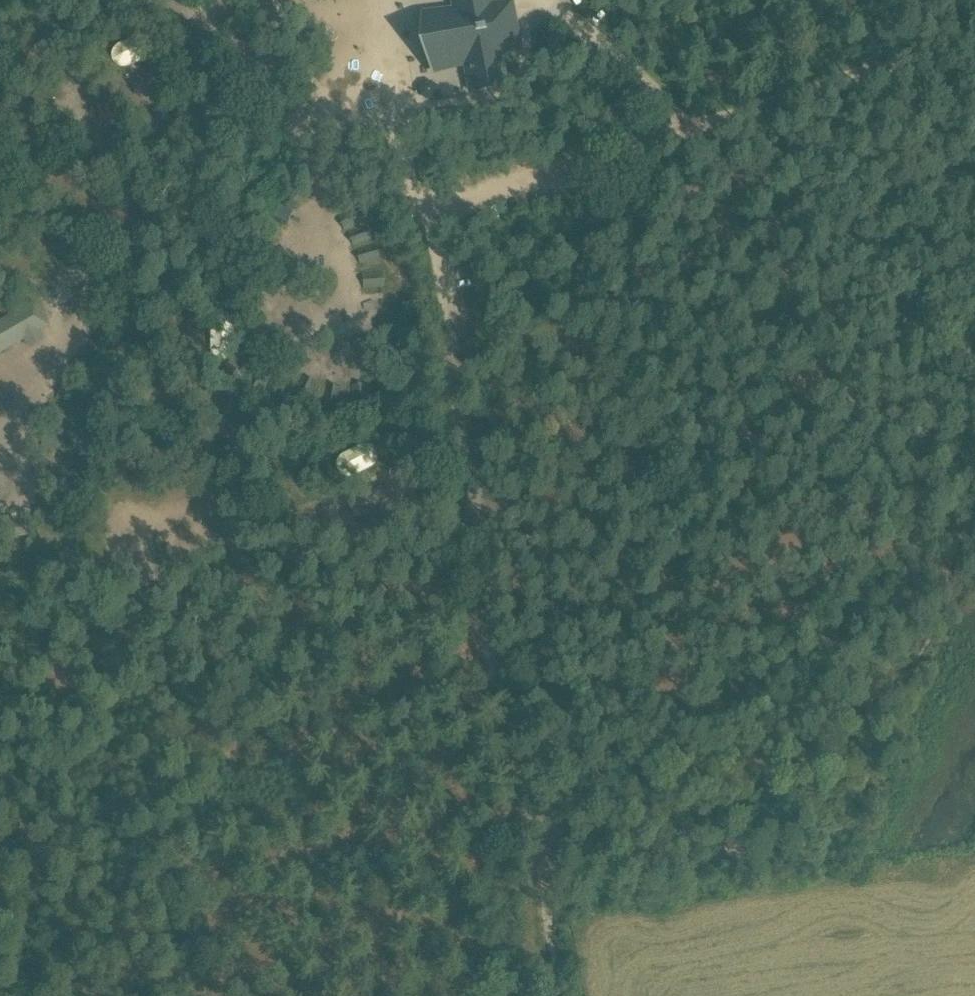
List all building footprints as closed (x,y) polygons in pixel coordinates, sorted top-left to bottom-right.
[(493,4),(492,0),(450,0),(451,6),(420,12),(432,74),(464,68),(469,96),(509,89),(503,55),(523,52),(513,0),(493,4)]
